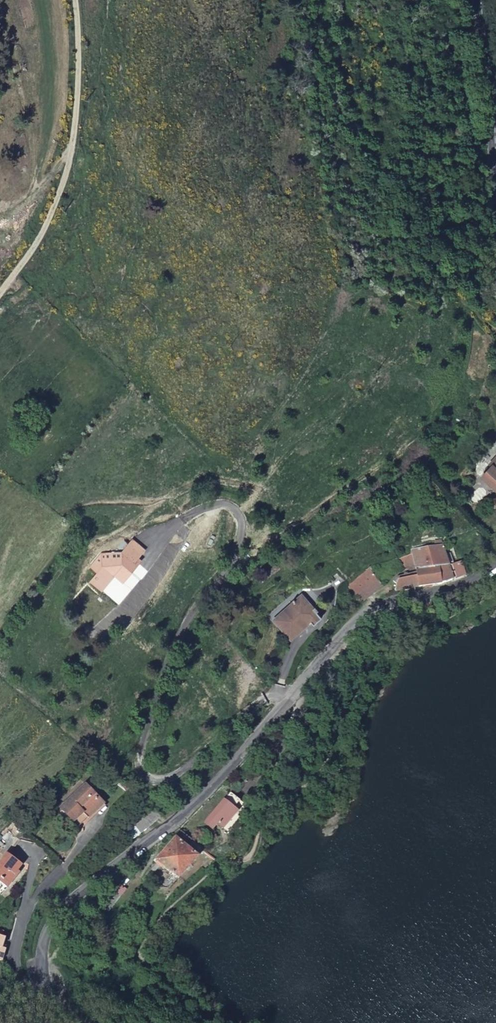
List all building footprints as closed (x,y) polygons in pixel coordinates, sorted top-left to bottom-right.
[(495,493),(495,463),(492,467),(493,468),(483,480),(495,493)] [(423,543),(436,538),(433,527),(419,531),(423,543)] [(145,553),(131,541),(121,553),(134,565),(145,553)] [(396,584),(394,591),(421,588),(442,584),(453,581),(445,547),(436,548),(413,549),(414,552),(416,565),(417,576),(400,579),(397,582),(396,584)] [(402,566),(416,565),(414,552),(399,555),(402,566)] [(91,585),(102,594),(117,576),(121,579),(126,572),(130,575),(136,567),(134,565),(121,553),(104,556),(92,570),(98,575),(91,585)] [(453,566),(456,580),(466,576),(464,570),(464,566),(453,566)] [(347,584),(362,605),(381,587),(371,567),(358,576),(347,584)] [(322,621),(301,598),(275,621),(293,641),(310,624),(314,628),(322,621)] [(83,834),(107,811),(83,786),(59,809),(83,834)] [(224,829),(245,804),(231,793),(206,823),(212,828),(217,824),(224,829)] [(149,805),(117,826),(131,841),(164,818),(149,805)] [(205,850),(182,831),(175,840),(198,858),(205,850)] [(9,891),(18,878),(15,876),(22,867),(7,855),(19,841),(9,832),(0,842),(0,844),(4,848),(0,853),(0,854),(4,858),(0,864),(0,885),(9,891)] [(198,858),(175,840),(157,861),(180,879),(198,858)] [(102,906),(110,913),(121,899),(113,892),(102,906)]
